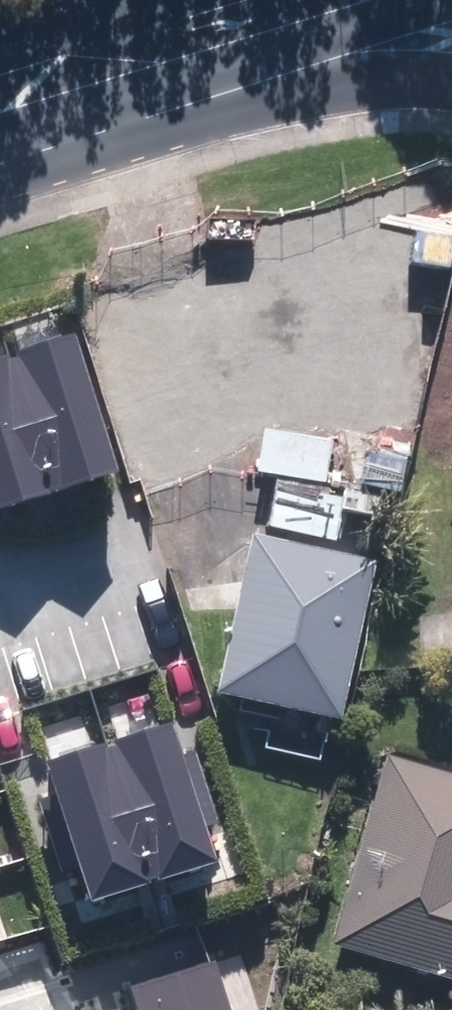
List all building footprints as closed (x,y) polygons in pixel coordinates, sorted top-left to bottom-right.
[(419,292),(310,273),(288,403),(397,422),(419,292)] [(74,333),(13,351),(53,487),(114,469),(74,333)] [(53,487),(13,351),(0,355),(0,503),(53,487)] [(381,540),(269,517),(237,674),(349,697),(381,540)] [(168,720),(105,740),(148,876),(212,856),(168,720)] [(85,896),(148,876),(105,740),(42,760),(85,896)] [(388,748),(341,937),(451,965),(451,764),(388,748)] [(210,960),(128,986),(135,1008),(129,1009),(226,1009),(210,960)]
